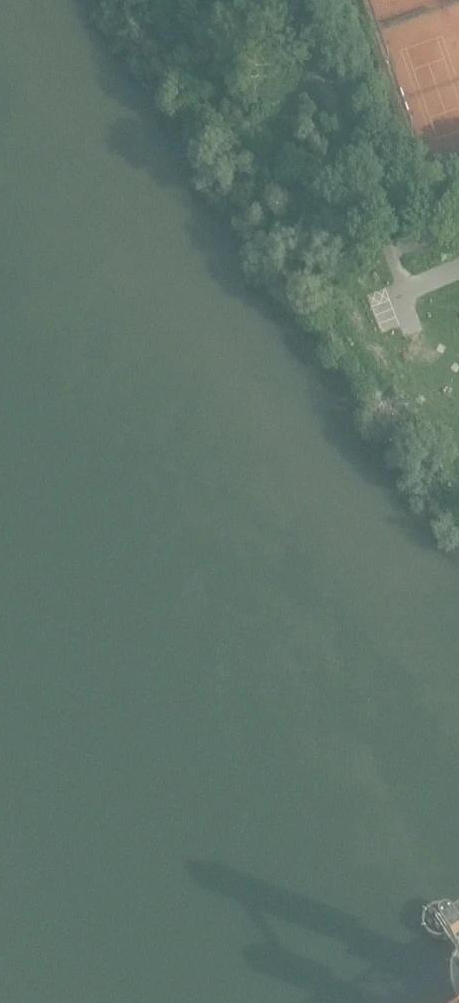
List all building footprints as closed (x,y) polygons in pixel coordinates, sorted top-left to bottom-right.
[(455,902),(442,895),(428,900),(423,915),(432,928),(448,929),(458,917),(455,902)]
